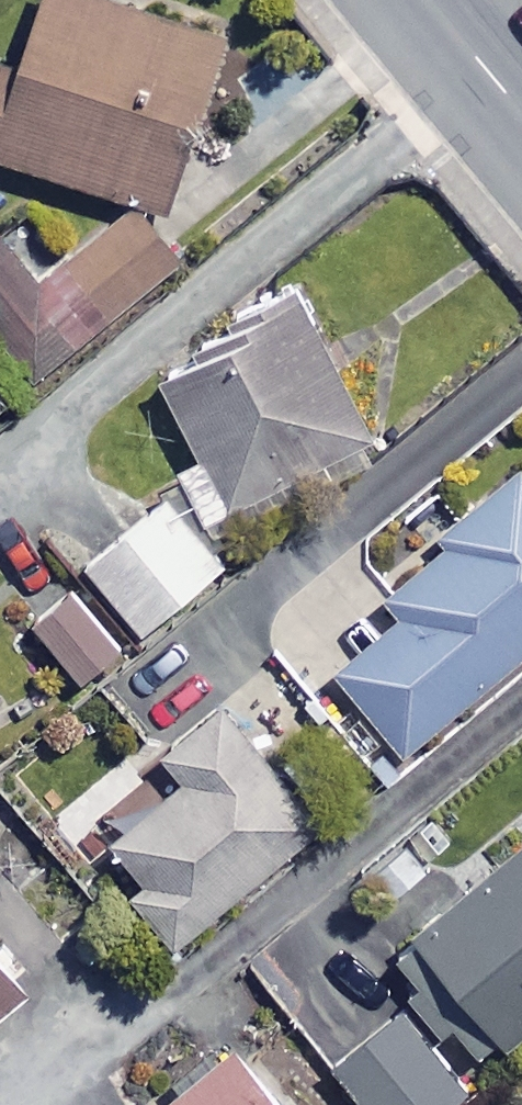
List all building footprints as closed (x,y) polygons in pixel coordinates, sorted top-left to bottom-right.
[(138,0),(28,0),(11,47),(0,43),(0,146),(156,202),(218,29),(138,0)] [(125,199),(32,276),(0,237),(0,379),(13,395),(175,260),(125,199)] [(365,422),(291,286),(152,362),(198,448),(175,460),(203,511),(365,422)] [(381,587),(399,609),(332,666),(400,747),(521,644),(521,467),(381,587)] [(222,556),(163,487),(81,557),(140,626),(222,556)] [(118,640),(68,578),(28,611),(78,673),(118,640)] [(177,771),(107,829),(146,876),(132,888),(172,936),(324,810),(265,738),(302,708),(271,670),(230,704),(216,687),(151,740),(177,771)] [(475,1049),(521,1011),(521,832),(387,942),(412,972),(398,983),(437,1032),(452,1021),(475,1049)] [(0,958),(0,1003),(22,985),(0,958)] [(391,990),(320,1045),(367,1104),(431,1104),(462,1080),(391,990)] [(233,1035),(148,1104),(290,1104),(233,1035)]
